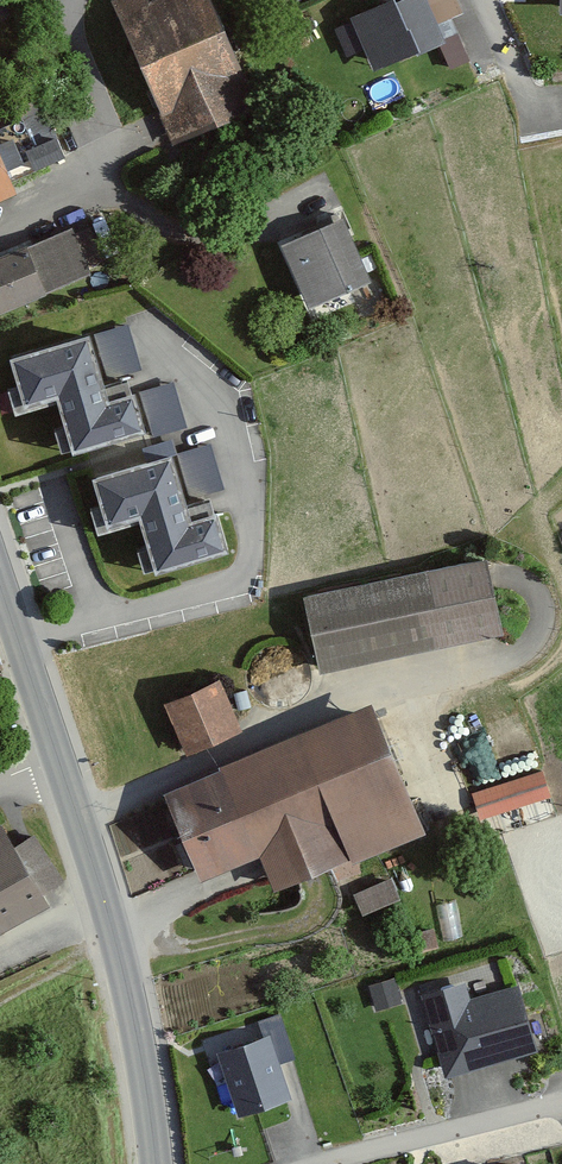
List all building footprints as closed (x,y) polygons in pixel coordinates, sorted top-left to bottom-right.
[(118,9),(174,139),(260,102),(216,0),(140,0),(118,9)] [(334,26),(347,59),(368,51),(375,72),(447,45),(438,23),(461,14),(456,0),(404,0),(334,26)] [(0,122),(0,203),(18,196),(12,182),(41,171),(19,115),(0,122)] [(347,217),(286,242),(313,305),(373,280),(347,217)] [(0,258),(0,305),(42,287),(25,247),(0,258)] [(96,332),(16,353),(28,399),(63,390),(77,445),(152,426),(141,386),(112,393),(96,332)] [(178,446),(193,491),(225,481),(210,435),(178,446)] [(177,449),(98,473),(113,520),(146,510),(163,565),(233,543),(223,511),(199,518),(177,449)] [(490,562),(305,598),(320,674),(505,638),(490,562)] [(222,682),(166,705),(197,782),(167,794),(200,877),(259,854),(274,894),(428,833),(376,702),(250,752),(222,682)] [(544,772),(486,790),(494,816),(552,799),(544,772)] [(0,824),(0,929),(48,903),(3,822),(0,824)] [(354,892),(363,916),(401,901),(392,878),(354,892)] [(415,933),(421,953),(439,948),(434,928),(415,933)] [(395,978),(369,986),(376,1011),(403,1003),(395,978)] [(467,987),(424,998),(447,1082),(543,1056),(526,991),(472,1005),(467,987)] [(272,1035),(218,1051),(237,1116),(291,1100),(272,1035)]
